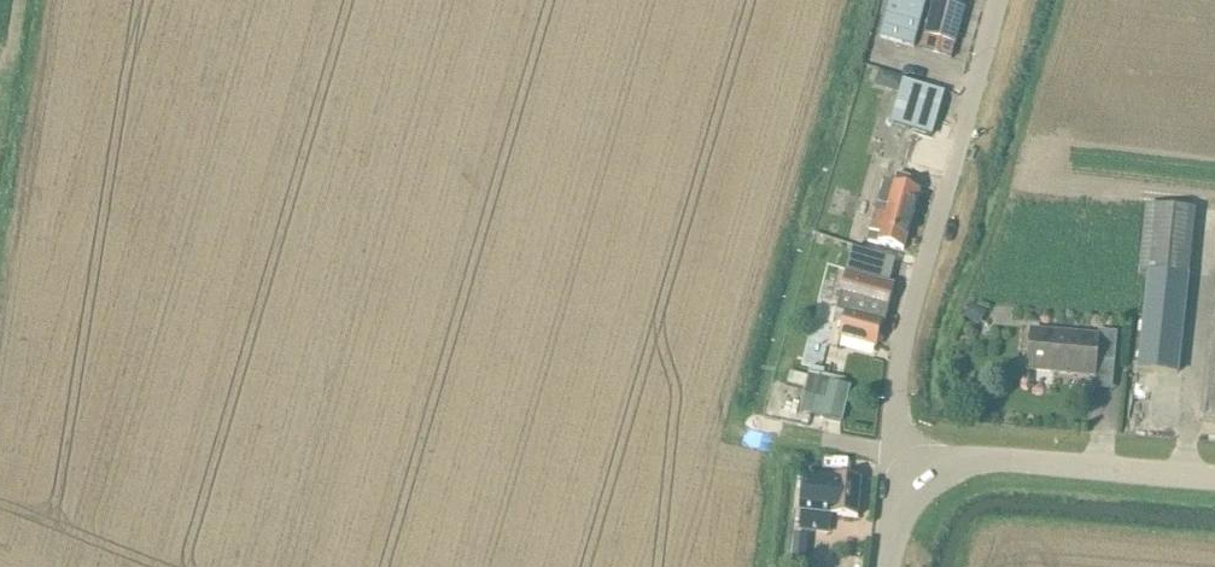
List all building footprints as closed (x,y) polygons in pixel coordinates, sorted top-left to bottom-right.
[(879,38),(913,47),(926,3),(915,0),(890,0),(879,38)] [(921,52),(950,60),(951,58),(955,45),(956,45),(965,10),(956,7),(958,0),(946,0),(945,4),(934,1),(930,17),(925,37),(921,52)] [(902,95),(893,126),(931,137),(944,95),(944,94),(906,82),(905,84),(902,95)] [(875,206),(866,243),(903,252),(919,192),(908,189),(911,178),(897,175),(894,185),(884,183),(878,206),(875,206)] [(1146,206),(1138,273),(1148,273),(1138,371),(1178,375),(1188,277),(1192,233),(1195,211),(1146,206)] [(884,325),(892,286),(843,275),(834,315),(844,317),(838,340),(876,348),(882,324),(884,325)] [(970,305),(962,319),(971,324),(979,310),(970,305)] [(1203,418),(1214,420),(1214,305),(1203,418)] [(1097,338),(1032,333),(1029,372),(1096,377),(1097,362),(1114,363),(1116,334),(1097,333),(1097,338)] [(843,423),(849,387),(850,385),(821,380),(822,375),(809,372),(808,377),(805,389),(800,412),(823,418),(823,420),(843,423)] [(789,373),(787,385),(805,389),(808,377),(789,373)] [(800,513),(799,532),(827,535),(829,516),(858,519),(861,481),(836,479),(838,462),(823,460),(821,477),(815,477),(804,476),(800,513)]
